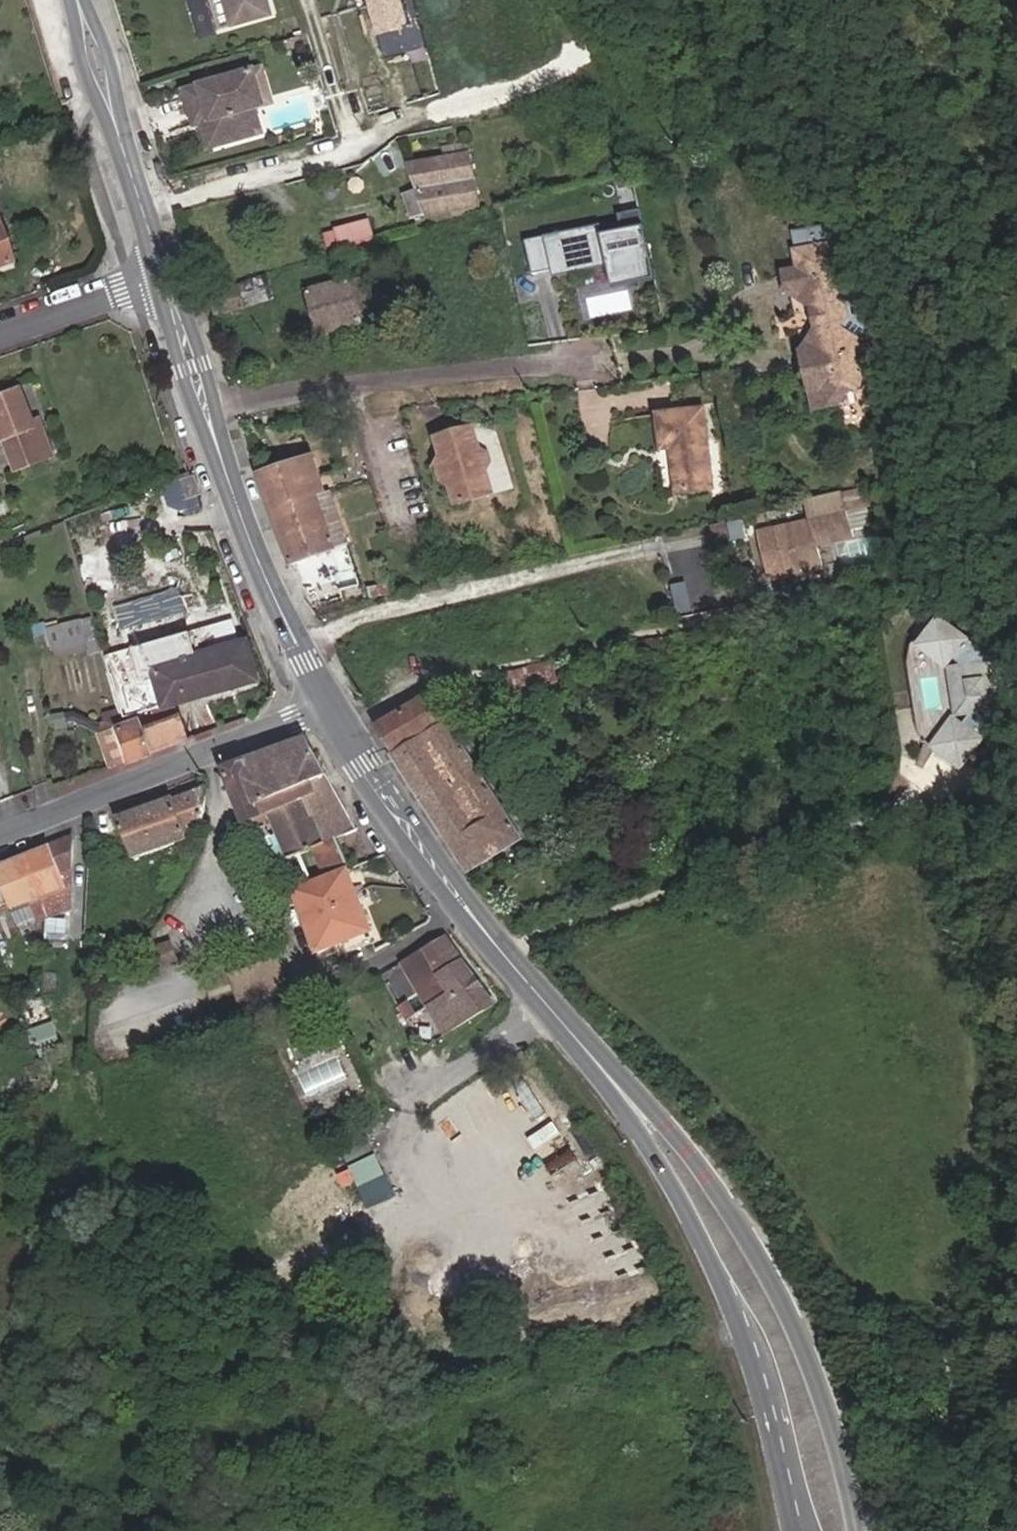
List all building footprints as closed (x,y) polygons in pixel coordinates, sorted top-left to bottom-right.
[(265,0),(227,0),(235,28),(271,17),(265,0)] [(415,27),(411,13),(406,14),(401,0),(368,0),(377,36),(415,27)] [(263,74),(246,79),(256,113),(274,108),(263,74)] [(246,79),(194,95),(202,122),(212,120),(221,151),(263,138),(256,113),(246,79)] [(194,95),(186,97),(197,131),(204,129),(202,122),(194,95)] [(221,151),(212,120),(202,122),(204,129),(212,154),(221,151)] [(467,156),(465,144),(449,148),(450,153),(435,157),(436,164),(467,156)] [(456,207),(475,202),(467,156),(436,164),(412,170),(428,219),(457,212),(456,207)] [(600,228),(525,244),(532,277),(559,272),(561,279),(606,270),(611,292),(652,283),(638,213),(617,218),(620,236),(603,239),(600,228)] [(375,221),(325,227),(327,246),(377,240),(375,221)] [(830,234),(792,239),(795,272),(784,273),(774,273),(777,297),(788,295),(791,317),(799,317),(801,331),(794,332),(797,356),(790,356),(793,377),(801,376),(806,375),(812,410),(844,405),(863,386),(856,344),(863,334),(857,298),(842,286),(835,251),(832,251),(830,234)] [(350,285),(355,301),(367,298),(363,281),(350,285)] [(266,282),(238,290),(245,309),(272,302),(266,282)] [(310,295),(317,322),(331,317),(335,332),(362,325),(360,317),(355,301),(350,285),(310,295)] [(245,309),(238,290),(213,298),(219,317),(245,309)] [(367,298),(355,301),(360,317),(372,314),(367,298)] [(320,336),(335,332),(331,317),(317,322),(320,336)] [(37,439),(23,444),(18,430),(25,427),(13,396),(0,401),(0,453),(10,481),(48,467),(37,439)] [(703,411),(661,415),(663,446),(676,445),(679,495),(711,493),(703,411)] [(37,439),(31,425),(25,427),(18,430),(23,444),(37,439)] [(469,438),(469,435),(430,445),(452,512),(488,503),(469,438)] [(679,495),(676,445),(663,446),(657,446),(660,497),(679,495)] [(275,524),(291,571),(350,550),(332,498),(324,501),(312,464),(262,482),(275,524)] [(181,502),(195,497),(187,475),(174,480),(181,502)] [(821,502),(839,498),(838,493),(820,498),(821,502)] [(859,493),(839,498),(843,514),(863,510),(859,493)] [(843,514),(839,498),(821,502),(801,507),(806,527),(770,536),(779,576),(816,568),(811,549),(849,540),(847,530),(843,514)] [(801,507),(821,502),(820,498),(800,503),(801,507)] [(863,510),(843,514),(847,530),(867,526),(863,510)] [(88,518),(56,530),(75,584),(103,578),(88,518)] [(758,540),(753,519),(719,527),(725,548),(758,540)] [(671,585),(677,613),(693,610),(687,582),(671,585)] [(96,647),(85,614),(38,628),(44,649),(76,640),(80,651),(96,647)] [(938,621),(919,647),(946,666),(951,658),(967,670),(974,711),(963,727),(955,721),(936,747),(962,766),(1016,690),(1016,678),(938,621)] [(129,665),(102,671),(113,716),(159,705),(167,703),(244,682),(236,643),(185,654),(179,626),(124,640),(129,665)] [(663,660),(660,645),(632,651),(636,668),(640,667),(663,660)] [(511,678),(519,716),(578,703),(569,665),(511,678)] [(974,711),(967,670),(951,672),(958,714),(974,711)] [(374,732),(469,876),(521,841),(492,796),(531,783),(528,772),(484,785),(426,699),(374,732)] [(108,731),(121,768),(182,745),(167,703),(159,705),(165,726),(133,736),(129,726),(108,731)] [(308,744),(225,773),(245,825),(269,819),(274,834),(285,864),(317,852),(326,873),(349,865),(340,843),(359,837),(326,775),(308,744)] [(180,836),(202,830),(203,790),(121,818),(134,860),(181,844),(180,836)] [(72,837),(0,870),(0,891),(10,914),(24,908),(27,916),(34,913),(40,926),(61,916),(52,895),(66,889),(60,875),(70,870),(72,837)] [(372,935),(346,872),(292,890),(317,955),(334,949),(370,936),(372,935)] [(174,927),(163,921),(153,936),(164,942),(174,927)] [(173,940),(144,950),(151,974),(180,964),(173,940)] [(446,942),(402,967),(441,1035),(490,1003),(446,942)] [(305,1005),(292,1009),(296,1019),(309,1015),(305,1005)] [(55,1026),(32,1035),(36,1045),(40,1044),(58,1037),(55,1026)] [(46,1061),(64,1055),(58,1037),(40,1044),(46,1061)] [(558,1137),(535,1143),(548,1186),(571,1180),(558,1137)] [(367,1210),(395,1197),(373,1152),(346,1165),(367,1210)]
